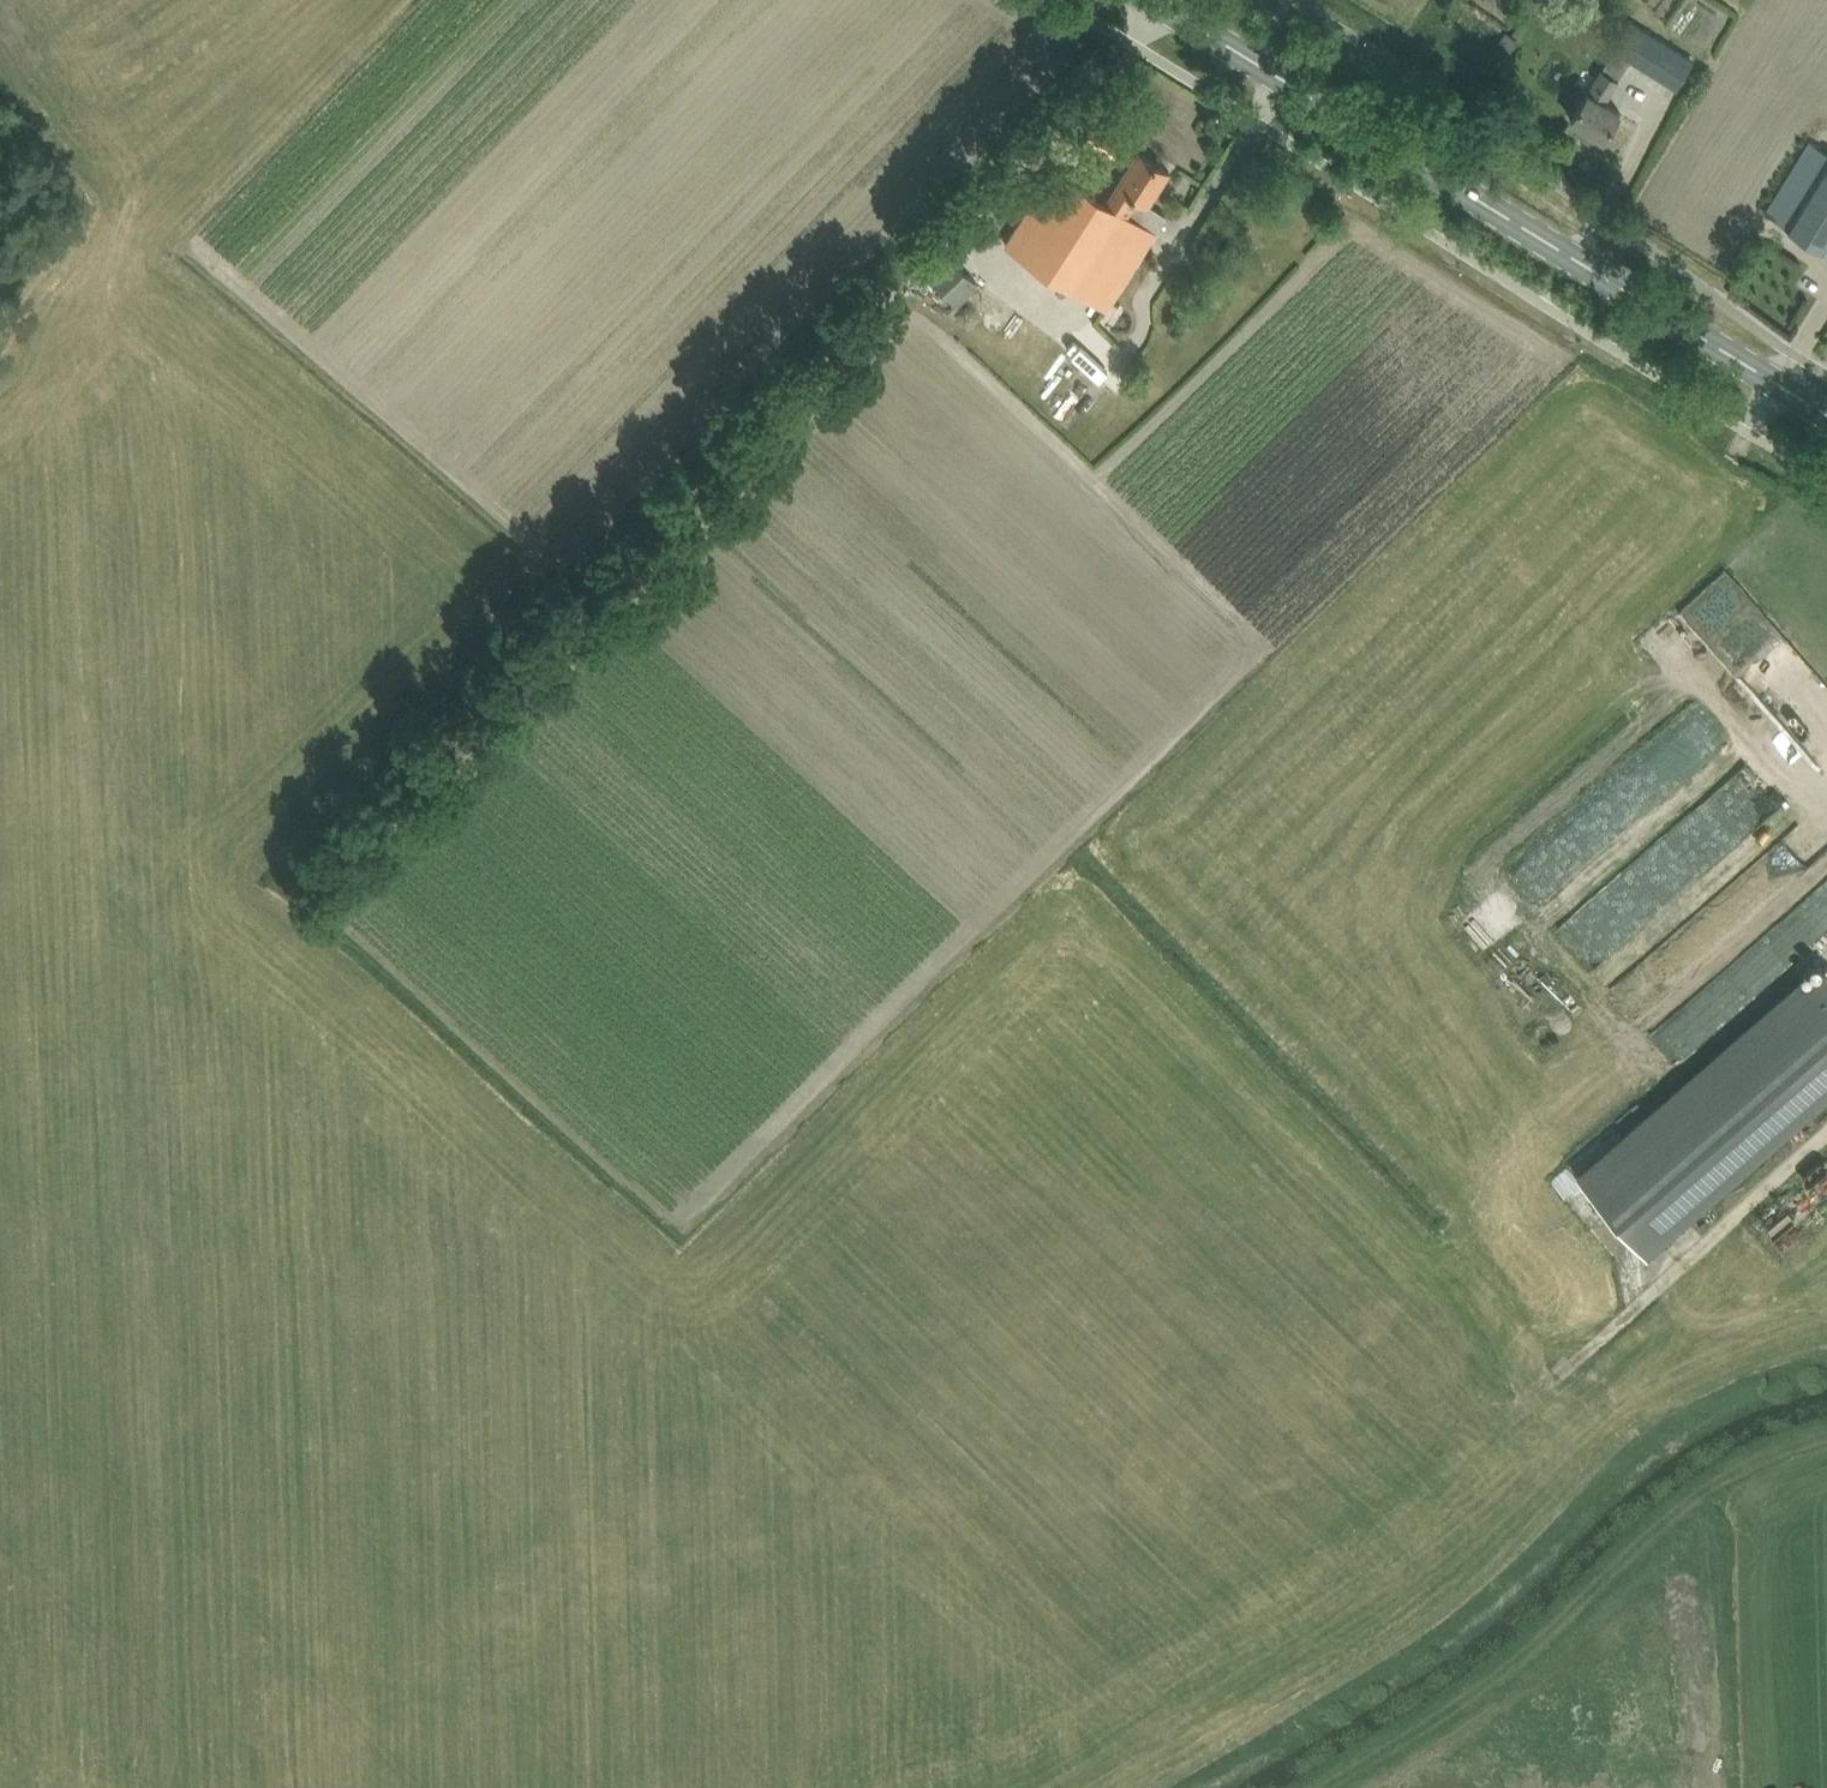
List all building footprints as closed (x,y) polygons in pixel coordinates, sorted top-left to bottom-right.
[(1603,137),(1616,117),(1620,110),(1603,99),(1629,59),(1674,86),(1692,58),(1632,21),(1614,49),(1615,49),(1589,90),(1584,96),(1572,117),(1603,137)] [(1498,42),(1510,49),(1516,39),(1504,31),(1498,42)] [(1161,94),(1145,118),(1181,142),(1197,118),(1161,94)] [(1811,141),(1779,191),(1766,212),(1826,250),(1826,151),(1811,141)] [(1139,150),(1108,198),(1139,219),(1149,227),(1156,230),(1166,214),(1148,203),(1170,170),(1139,150)] [(1043,185),(1007,241),(1108,307),(1138,260),(1120,249),(1139,219),(1108,198),(1056,165),(1043,185)] [(924,269),(959,306),(980,285),(945,249),(924,269)] [(1575,1173),(1578,1176),(1647,1254),(1738,1174),(1826,1096),(1826,964),(1807,981),(1802,974),(1742,1027),(1720,1046),(1659,1100),(1650,1108),(1575,1173)]
